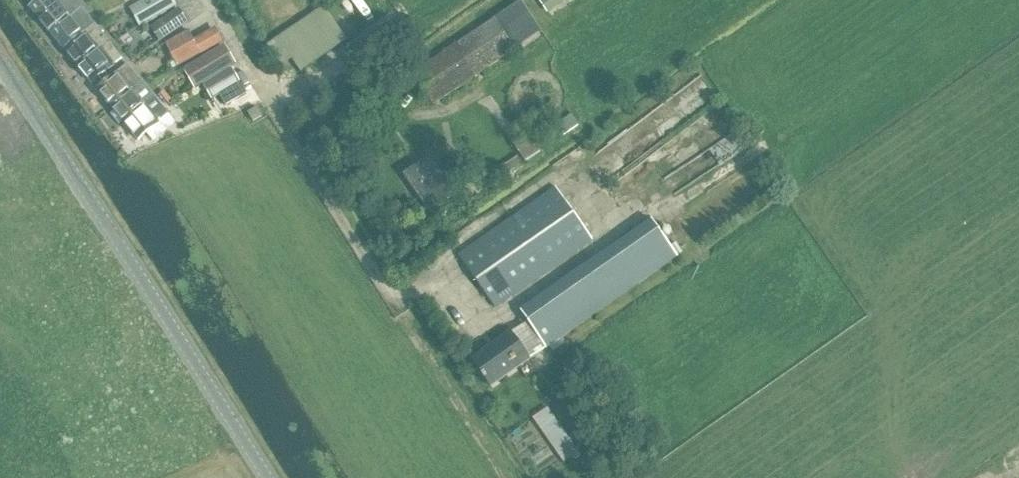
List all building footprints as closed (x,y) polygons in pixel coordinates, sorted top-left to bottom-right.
[(30,7),(50,32),(81,7),(75,0),(38,0),(30,7)] [(130,9),(139,27),(176,6),(173,0),(146,0),(130,9)] [(547,12),(566,0),(538,0),(547,12)] [(494,20),(414,74),(434,104),(514,50),(541,32),(522,1),(494,20)] [(324,6),(266,45),(279,67),(292,59),(301,72),(348,40),(324,6)] [(81,7),(50,32),(65,49),(95,24),(81,7)] [(178,8),(150,27),(160,42),(169,35),(187,22),(178,8)] [(574,36),(586,29),(586,26),(584,22),(570,30),(574,36)] [(95,24),(65,49),(77,64),(107,39),(95,24)] [(189,31),(166,44),(178,67),(223,43),(217,32),(195,43),(194,40),(189,31)] [(107,39),(77,64),(92,83),(123,59),(107,39)] [(225,46),(182,69),(193,88),(235,64),(225,46)] [(127,64),(97,89),(110,106),(141,81),(127,64)] [(233,68),(204,85),(213,99),(219,96),(225,106),(246,93),(240,83),(241,83),(233,68)] [(141,81),(110,106),(125,124),(156,99),(141,81)] [(156,99),(125,124),(138,140),(146,134),(151,141),(175,122),(156,99)] [(257,107),(248,113),(253,122),(263,116),(257,107)] [(571,114),(557,125),(565,135),(579,124),(571,114)] [(529,131),(512,142),(525,162),(542,151),(529,131)] [(431,156),(404,175),(429,213),(457,194),(431,156)] [(518,156),(492,173),(500,183),(525,167),(518,156)] [(557,188),(459,256),(490,301),(494,307),(592,239),(557,188)] [(652,220),(521,312),(528,321),(546,347),(677,256),(652,220)] [(528,321),(511,333),(530,359),(546,347),(528,321)] [(511,333),(473,360),(491,386),(530,359),(511,333)] [(577,367),(566,370),(569,384),(580,381),(577,367)] [(548,407),(532,418),(564,463),(579,452),(548,407)] [(540,439),(532,427),(511,442),(519,454),(540,439)]
